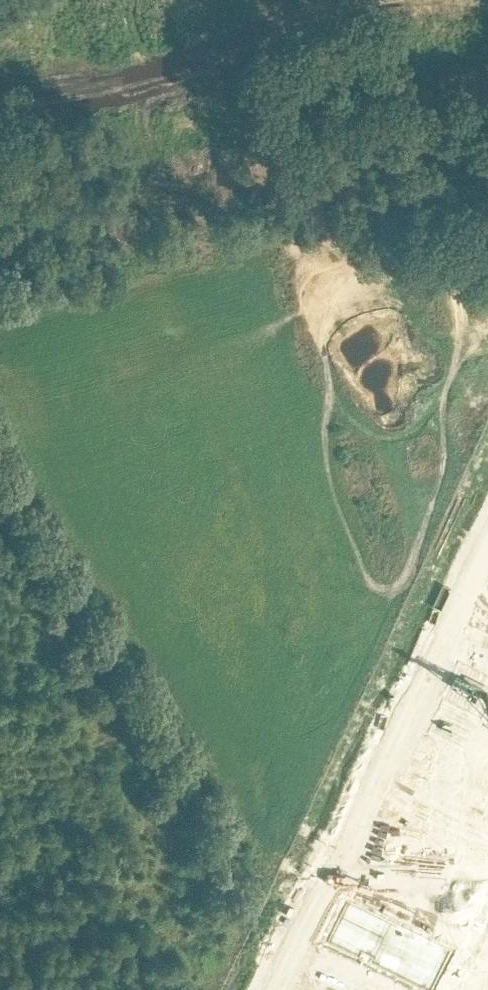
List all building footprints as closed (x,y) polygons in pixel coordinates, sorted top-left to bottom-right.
[(328,941),(359,956),(362,951),(373,957),(371,962),(428,989),(431,989),(451,950),(349,900),(328,941)]
